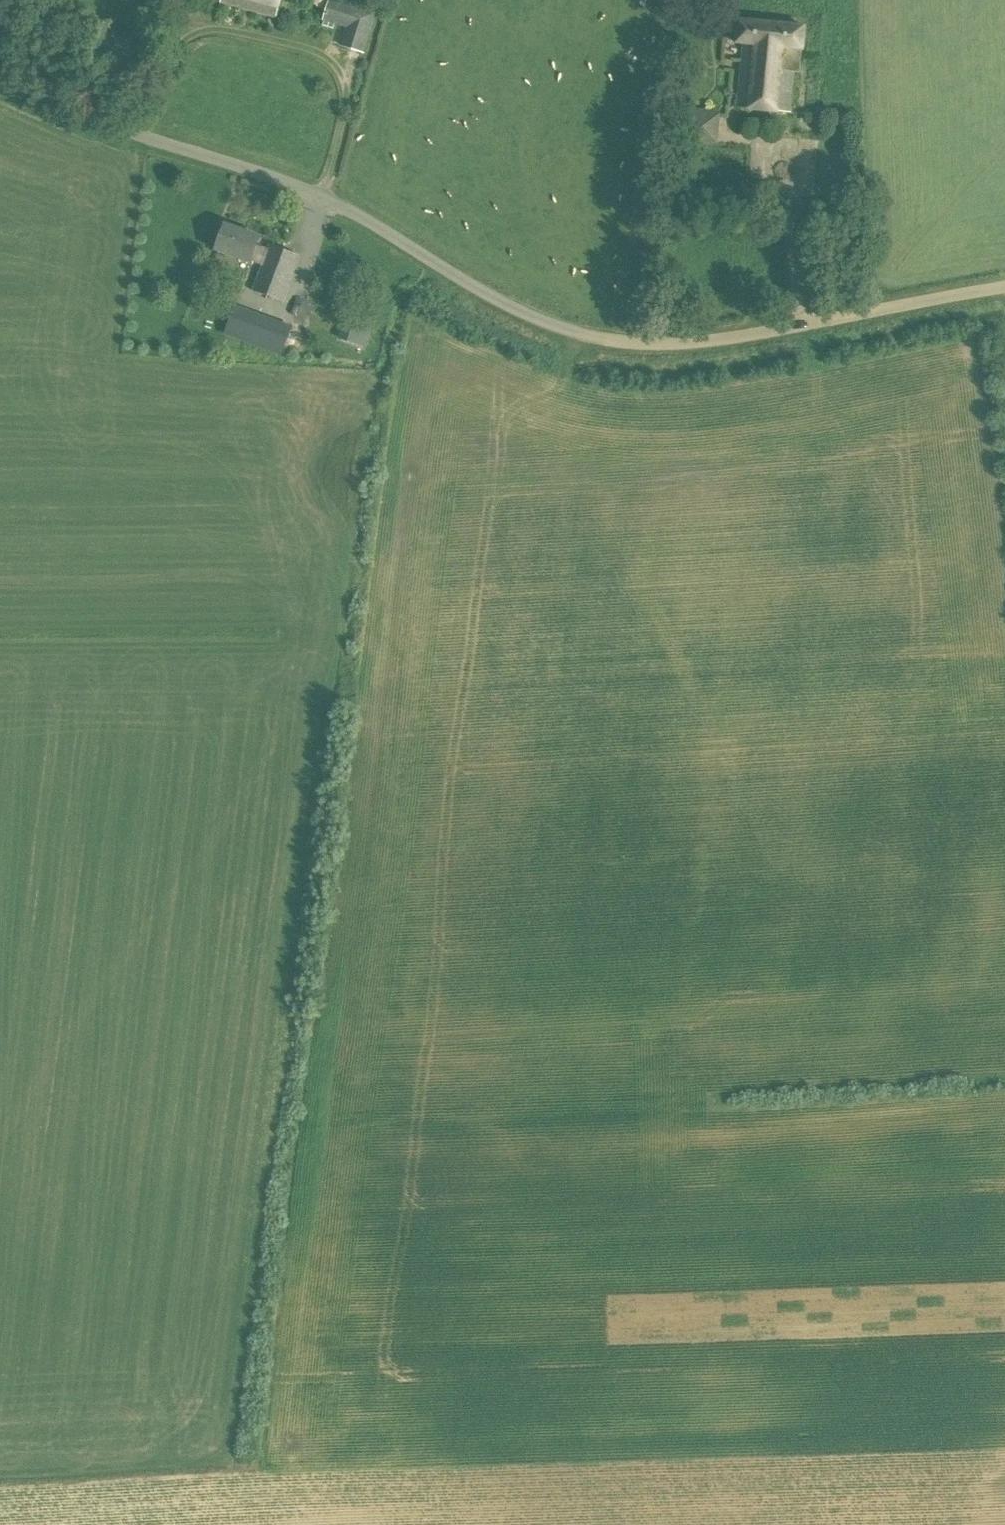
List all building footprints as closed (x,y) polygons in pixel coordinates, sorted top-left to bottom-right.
[(279,0),(224,0),(275,15),(279,0)] [(377,11),(341,0),(330,0),(324,20),(346,27),(340,46),(364,53),(377,11)] [(803,51),(806,27),(739,19),(736,43),(745,44),(738,106),(790,112),(795,73),(800,74),(803,51)] [(267,248),(257,244),(260,236),(226,224),(217,249),(251,262),(251,261),(261,264),(252,291),(284,303),(301,255),(269,243),(267,248)] [(369,336),(377,313),(350,303),(341,326),(369,336)] [(259,347),(267,324),(244,315),(235,338),(259,347)]
